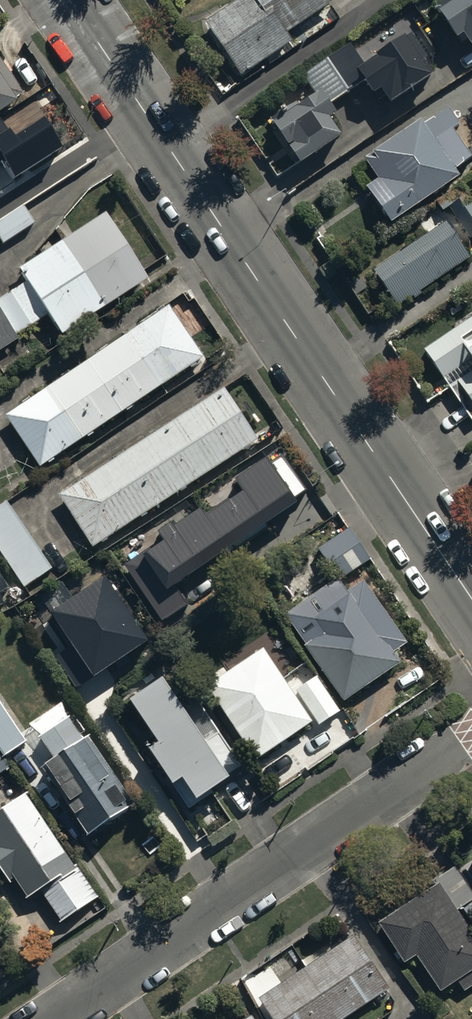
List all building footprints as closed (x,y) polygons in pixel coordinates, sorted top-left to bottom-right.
[(204,29),(242,85),(294,51),(287,40),(303,29),(310,39),(338,21),(324,0),(247,0),(204,29)] [(435,16),(456,52),(465,46),(471,58),(471,0),(470,0),(467,2),(466,0),(448,0),(442,3),(446,10),(435,16)] [(30,93),(0,48),(0,113),(30,93)] [(272,135),(300,176),(342,147),(331,131),(337,127),(328,114),(363,89),(372,102),(381,96),(391,110),(427,85),(401,48),(366,73),(350,49),(304,81),(319,104),(303,115),(298,108),(273,126),(277,132),(272,135)] [(420,123),(365,159),(379,179),(367,187),(392,224),(460,179),(453,170),(471,158),(453,130),(460,126),(449,110),(423,127),(420,123)] [(2,164),(12,180),(64,147),(44,117),(14,137),(2,118),(0,119),(0,165),(2,164)] [(467,201),(460,191),(436,207),(443,218),(450,213),(471,245),(471,244),(471,198),(467,201)] [(0,228),(0,245),(4,250),(35,229),(23,212),(0,228)] [(16,339),(45,320),(59,342),(145,288),(105,223),(17,278),(24,289),(0,305),(0,320),(13,340),(16,339)] [(446,228),(374,278),(398,312),(413,302),(415,305),(422,299),(421,297),(470,263),(446,228)] [(169,313),(5,423),(40,474),(203,364),(169,313)] [(0,320),(0,357),(17,347),(13,340),(0,320)] [(471,426),(471,323),(424,356),(471,426)] [(224,396),(60,501),(93,554),(258,449),(224,396)] [(271,461),(267,455),(234,478),(243,491),(205,517),(199,508),(176,524),(175,520),(159,531),(163,538),(124,564),(162,620),(186,603),(174,585),(296,502),(293,497),(306,489),(282,453),(271,461)] [(6,502),(0,506),(0,551),(26,588),(53,569),(6,502)] [(348,531),(317,551),(337,582),(368,562),(348,531)] [(104,576),(50,612),(93,676),(147,640),(104,576)] [(365,589),(344,602),(339,595),(322,607),(325,612),(306,624),(320,645),(305,655),(343,711),(401,672),(392,660),(404,652),(394,636),(396,635),(365,589)] [(312,726),(264,653),(207,691),(255,763),(312,726)] [(202,742),(162,683),(131,704),(158,745),(149,751),(172,786),(175,784),(188,803),(194,799),(197,803),(229,782),(223,773),(241,761),(220,730),(202,742)] [(0,708),(0,756),(6,764),(28,749),(0,708)] [(85,746),(61,709),(32,728),(43,745),(41,746),(57,771),(44,779),(88,844),(135,813),(89,743),(85,746)] [(10,772),(6,764),(0,756),(0,778),(10,772)] [(25,801),(0,819),(0,876),(10,892),(5,895),(20,917),(43,901),(63,930),(96,907),(25,801)] [(378,915),(405,955),(415,948),(439,984),(455,973),(464,987),(471,981),(471,927),(456,902),(471,893),(471,887),(456,860),(433,873),(436,877),(378,915)] [(388,981),(353,927),(258,991),(276,1018),(332,1018),(388,981)]
